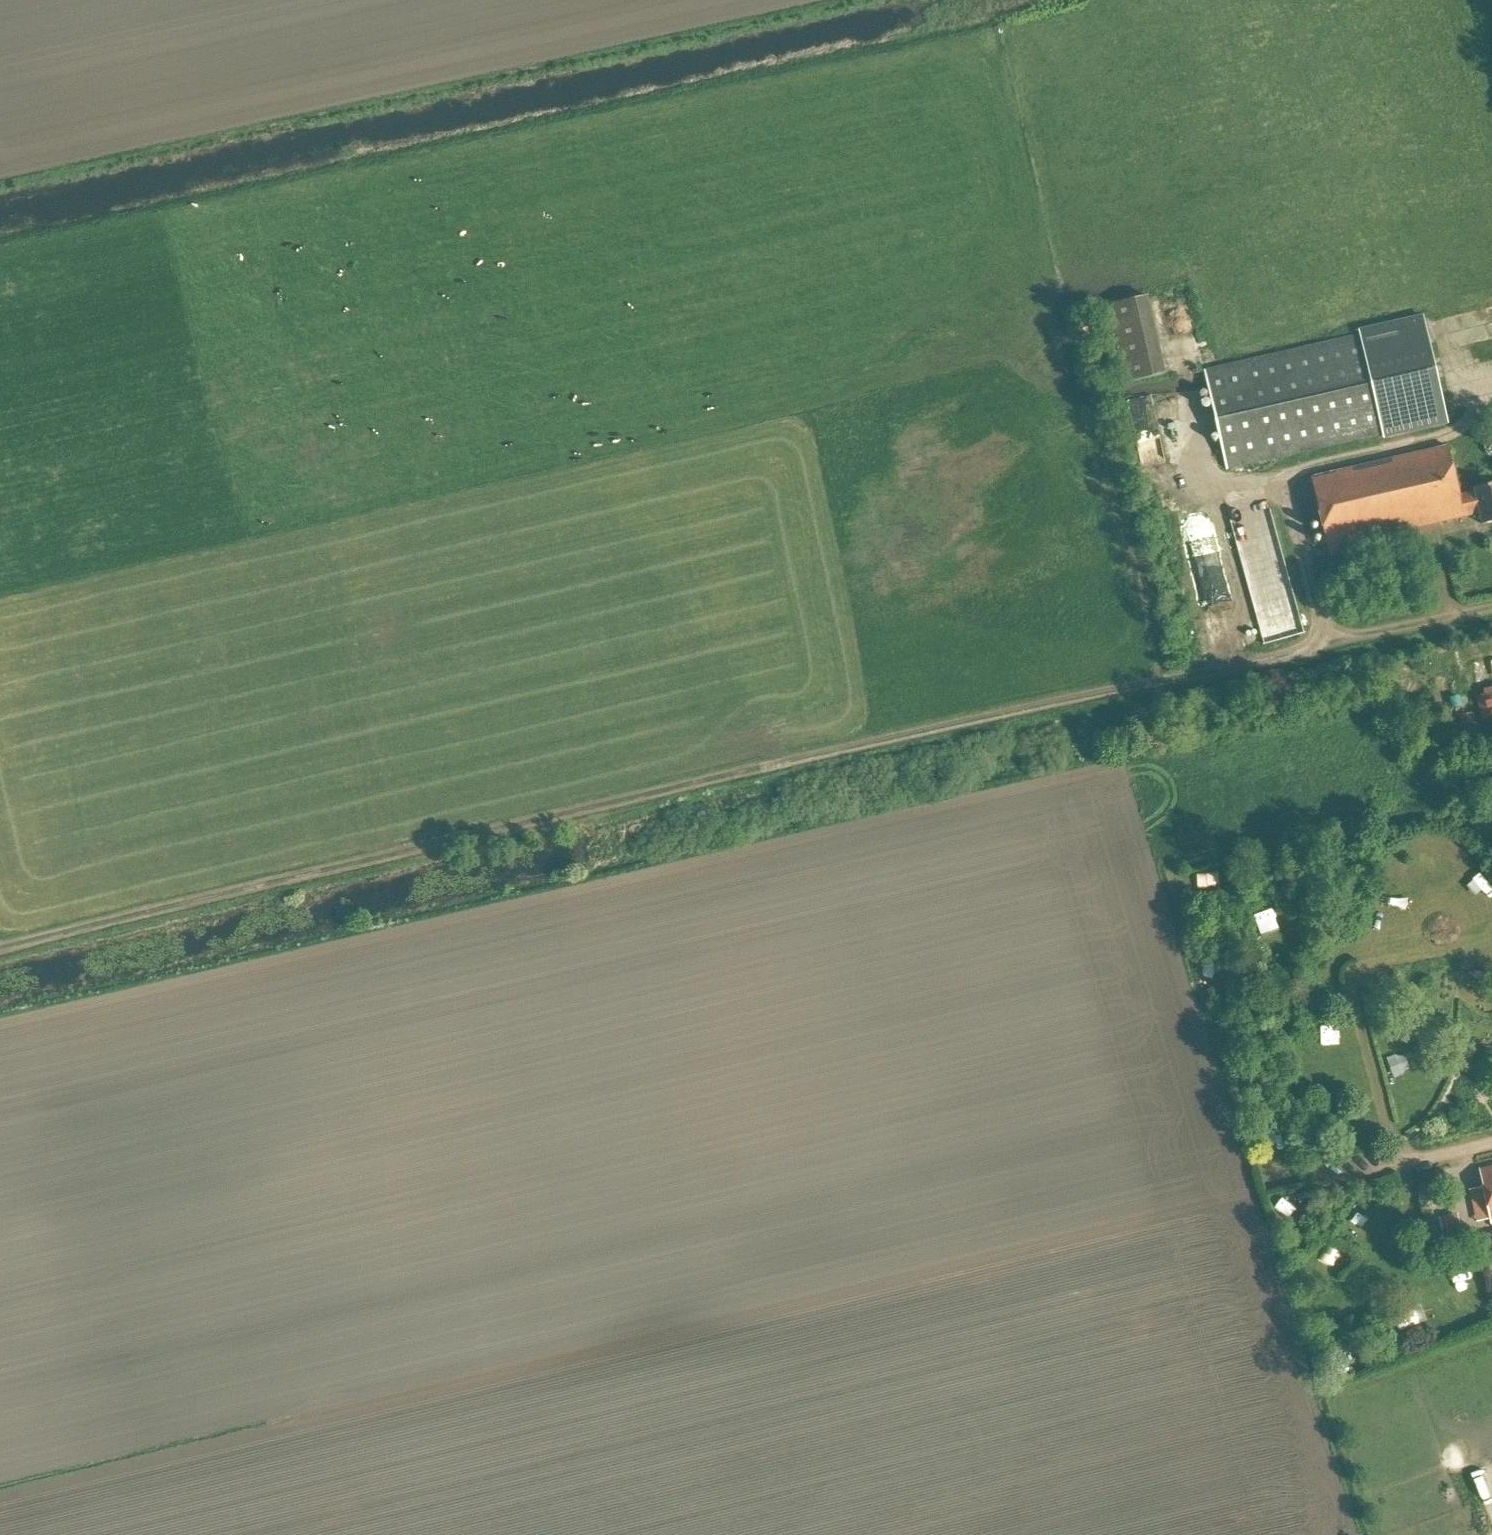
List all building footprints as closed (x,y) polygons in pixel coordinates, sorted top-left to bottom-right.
[(1153,295),(1111,304),(1129,383),(1171,373),(1153,295)] [(1449,426),(1424,316),(1359,331),(1361,337),(1205,373),(1227,470),(1383,434),(1384,440),(1449,426)] [(1311,479),(1329,554),(1336,553),(1335,548),(1480,515),(1482,526),(1491,524),(1491,487),(1474,491),(1475,494),(1459,498),(1448,448),(1311,479)] [(1484,692),(1490,720),(1491,720),(1491,690),(1484,692)] [(1479,1172),(1490,1225),(1491,1224),(1491,1169),(1479,1172)] [(1461,1234),(1457,1215),(1439,1218),(1443,1237),(1461,1234)]
